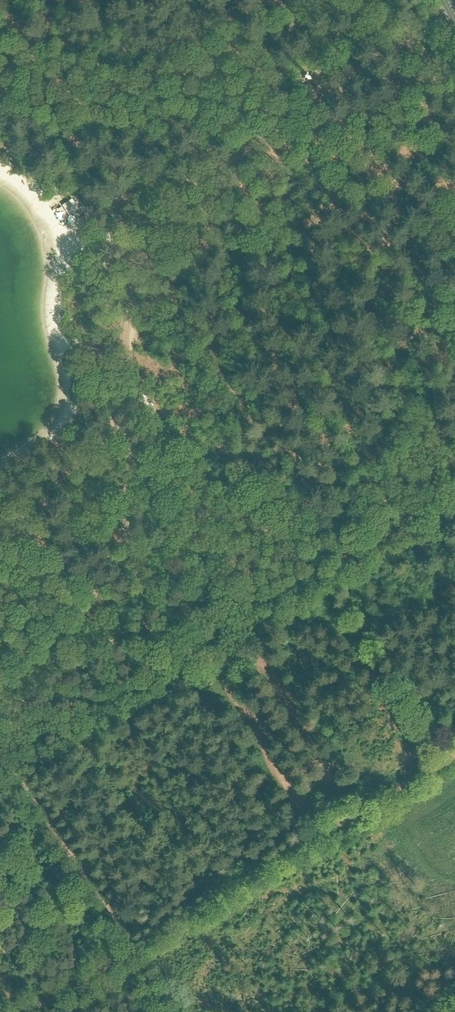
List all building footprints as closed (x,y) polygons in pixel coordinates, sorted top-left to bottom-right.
[(305,87),(301,78),(296,81),(300,90),(305,87)] [(74,203),(68,207),(73,215),(79,211),(74,203)]
